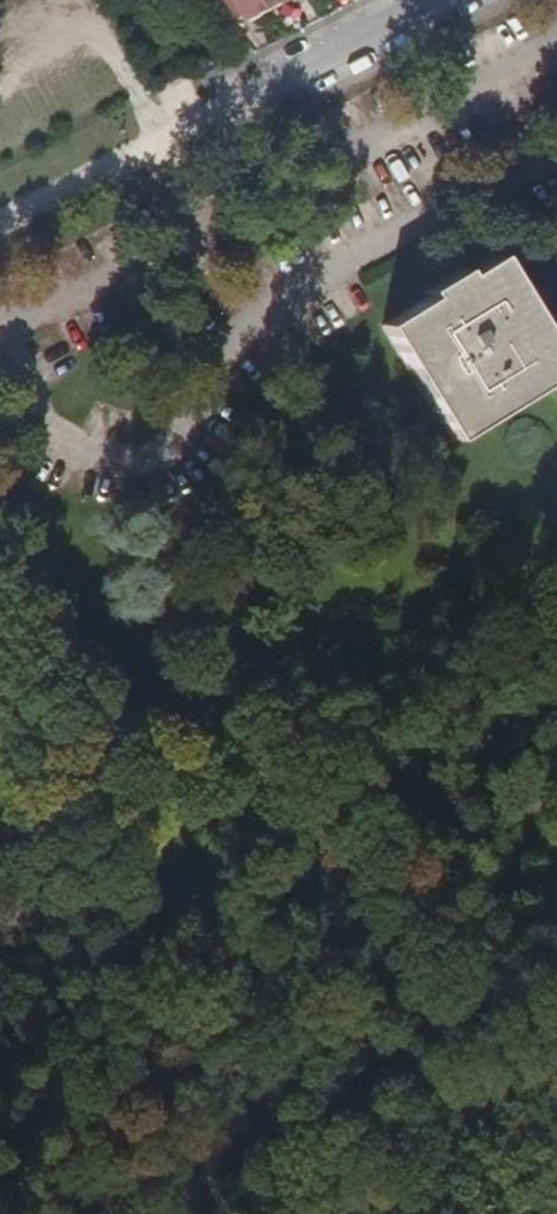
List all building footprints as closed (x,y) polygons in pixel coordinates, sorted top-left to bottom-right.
[(269,0),(216,0),(235,27),(249,20),(251,23),(253,24),(276,12),(269,0)] [(276,12),(300,0),(269,0),(276,12)] [(502,257),(470,276),(467,269),(429,291),(433,299),(386,326),(455,440),(555,380),(556,383),(556,348),(502,257)]
